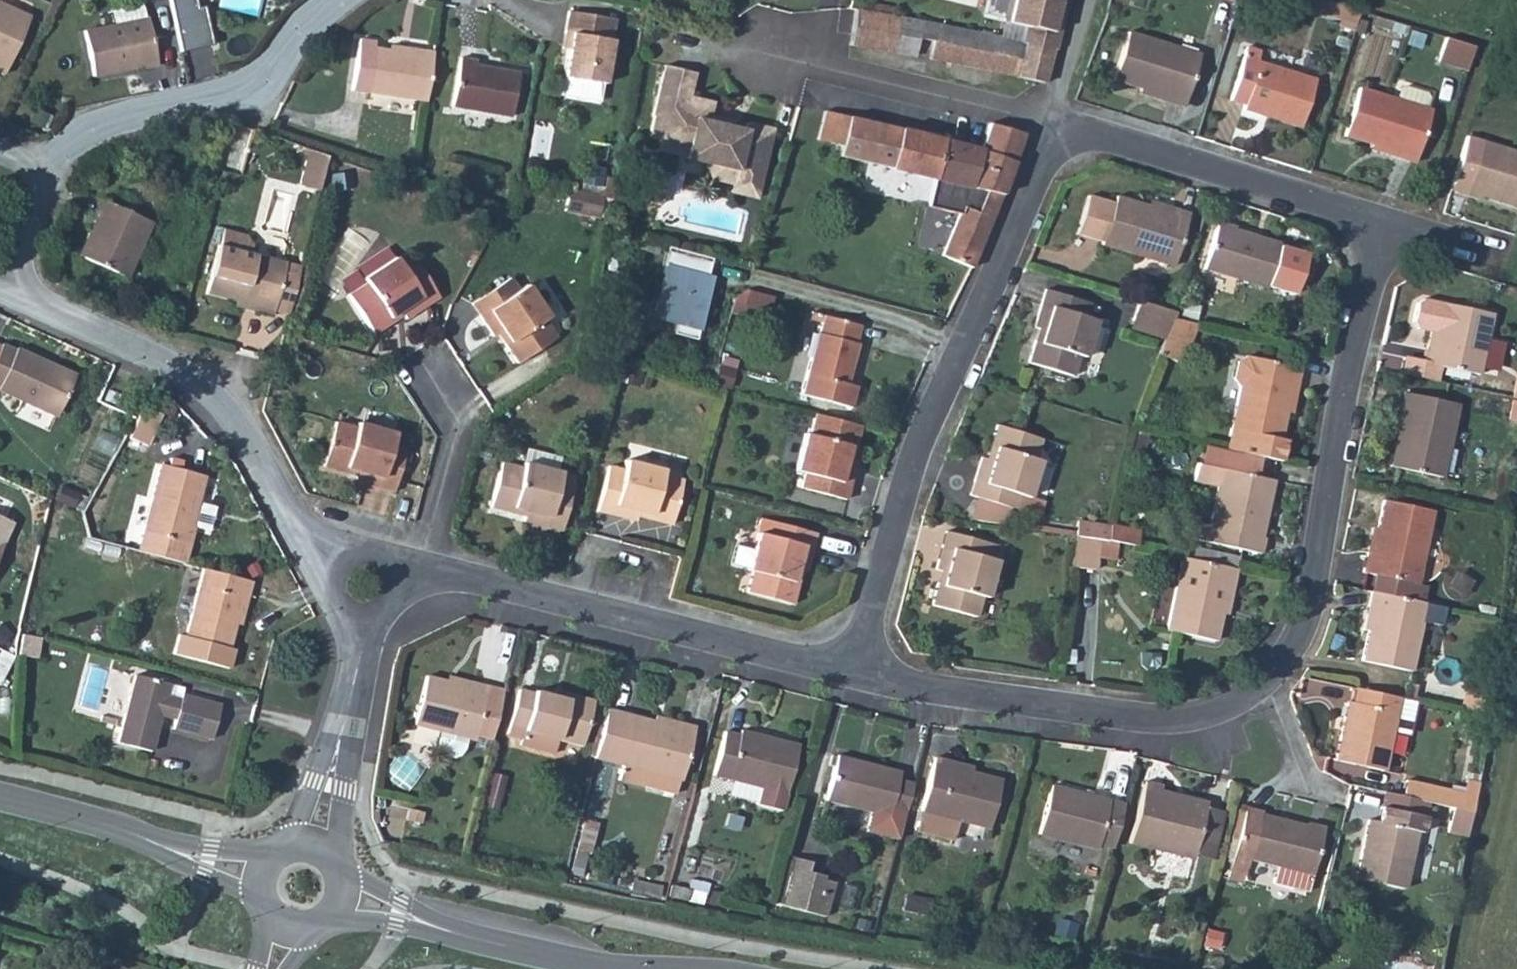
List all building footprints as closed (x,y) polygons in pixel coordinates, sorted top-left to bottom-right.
[(163,12),(168,11),(166,0),(160,0),(163,12)] [(180,49),(211,43),(203,4),(196,5),(195,0),(169,0),(180,49)] [(847,5),(854,7),(865,9),(867,0),(849,0),(847,5)] [(1002,19),(1025,25),(1021,40),(1013,73),(1043,80),(1050,49),(1054,49),(1060,29),(1066,0),(1006,0),(1002,19)] [(3,71),(29,15),(0,1),(0,70),(3,71)] [(111,23),(83,29),(92,74),(138,64),(139,67),(155,63),(145,17),(142,17),(140,4),(109,10),(111,23)] [(854,7),(849,43),(915,55),(916,50),(918,36),(933,40),(931,53),(930,58),(1013,73),(1021,40),(865,9),(854,7)] [(566,48),(561,76),(565,76),(562,93),(596,99),(599,82),(602,83),(613,18),(567,10),(563,32),(569,33),(566,48)] [(1111,79),(1139,87),(1163,95),(1161,100),(1182,106),(1197,52),(1127,30),(1111,79)] [(563,32),(560,47),(566,48),(569,33),(563,32)] [(918,36),(916,50),(931,53),(933,40),(918,36)] [(415,52),(388,48),(371,45),(372,39),(359,37),(351,88),(425,99),(431,50),(416,48),(415,52)] [(1445,39),(1438,61),(1466,70),(1473,47),(1445,39)] [(389,42),(388,48),(415,52),(416,48),(389,42)] [(459,55),(450,105),(509,115),(517,69),(475,62),(476,57),(459,55)] [(1243,55),(1228,99),(1243,104),(1242,109),(1299,126),(1314,78),(1243,55)] [(652,117),(647,137),(657,140),(686,146),(684,157),(683,159),(706,164),(705,169),(733,175),(732,179),(758,185),(771,129),(745,123),(743,130),(730,127),(729,130),(715,127),(716,124),(706,122),(708,116),(711,103),(687,97),(693,73),(662,66),(651,117),(652,117)] [(1343,136),(1370,144),(1395,152),(1394,156),(1414,162),(1430,110),(1425,108),(1428,98),(1424,90),(1408,85),(1400,88),(1397,99),(1358,88),(1343,136)] [(1139,87),(1137,92),(1161,100),(1163,95),(1139,87)] [(815,138),(839,144),(837,154),(933,178),(927,206),(959,213),(941,254),(971,266),(999,200),(1007,179),(1025,131),(988,121),(978,147),(899,129),(824,110),(823,110),(815,138)] [(731,121),(708,116),(706,122),(716,124),(715,127),(729,130),(730,127),(731,121)] [(226,122),(222,140),(235,144),(239,126),(226,122)] [(1511,205),(1513,200),(1516,201),(1516,151),(1466,135),(1450,189),(1478,198),(1479,195),(1511,205)] [(686,146),(657,140),(655,150),(684,157),(686,146)] [(1370,144),(1368,148),(1394,156),(1395,152),(1370,144)] [(307,148),(299,184),(317,190),(326,156),(307,148)] [(729,192),(755,198),(758,185),(732,179),(733,175),(705,169),(703,177),(731,184),(729,192)] [(586,193),(600,195),(601,186),(588,184),(586,193)] [(586,193),(567,189),(563,209),(597,215),(600,195),(586,193)] [(1171,212),(1145,205),(1114,195),(1111,204),(1086,196),(1075,234),(1100,241),(1100,243),(1171,266),(1187,213),(1172,208),(1171,212)] [(92,231),(81,256),(125,276),(149,221),(99,198),(92,212),(94,213),(87,229),(92,231)] [(1147,199),(1145,205),(1171,212),(1172,208),(1147,199)] [(1217,220),(1202,267),(1265,287),(1278,242),(1233,229),(1233,225),(1217,220)] [(203,292),(233,300),(256,305),(254,311),(270,315),(272,310),(284,262),(246,252),(248,243),(243,234),(220,228),(217,244),(215,244),(203,292)] [(87,229),(75,254),(81,256),(92,231),(87,229)] [(711,257),(666,245),(661,263),(665,265),(652,315),(674,321),(672,331),(694,337),(709,283),(704,282),(711,257)] [(365,282),(346,294),(372,332),(391,319),(390,314),(399,308),(405,318),(437,295),(412,257),(399,265),(393,256),(361,277),(365,282)] [(284,262),(272,310),(286,314),(298,266),(284,262)] [(507,277),(469,303),(490,335),(498,330),(507,341),(503,345),(515,362),(554,336),(542,318),(546,315),(524,284),(516,289),(507,277)] [(1034,339),(1027,361),(1072,375),(1079,355),(1083,356),(1094,319),(1084,316),(1089,302),(1045,287),(1033,326),(1044,329),(1039,341),(1034,339)] [(1433,348),(1427,347),(1424,362),(1437,365),(1477,373),(1478,370),(1488,373),(1495,368),(1499,350),(1494,343),(1484,341),(1490,313),(1424,297),(1417,301),(1413,320),(1417,327),(1431,330),(1437,331),(1433,348)] [(233,300),(232,305),(254,311),(256,305),(233,300)] [(1137,300),(1131,320),(1166,330),(1171,318),(1173,311),(1137,300)] [(815,332),(799,393),(848,406),(853,385),(846,383),(856,342),(853,342),(858,324),(822,314),(817,332),(815,332)] [(1163,338),(1157,356),(1174,362),(1180,346),(1189,322),(1171,318),(1166,330),(1163,338)] [(1131,320),(1129,327),(1163,338),(1166,330),(1131,320)] [(1189,322),(1180,346),(1185,348),(1195,323),(1189,322)] [(1437,331),(1431,330),(1427,347),(1433,348),(1437,331)] [(14,348),(2,343),(1,345),(0,346),(0,389),(57,414),(73,378),(47,366),(49,361),(15,346),(14,348)] [(1224,448),(1258,455),(1279,460),(1284,437),(1279,436),(1284,411),(1289,387),(1295,387),(1299,368),(1245,356),(1245,357),(1236,362),(1233,379),(1238,387),(1224,448)] [(1405,358),(1402,371),(1434,379),(1437,365),(1424,362),(1405,358)] [(49,361),(47,366),(73,378),(75,373),(49,361)] [(1289,387),(1284,411),(1290,412),(1295,387),(1289,387)] [(108,388),(103,398),(115,404),(119,393),(108,388)] [(1402,408),(1394,440),(1401,442),(1395,467),(1441,477),(1457,404),(1403,392),(1400,408),(1402,408)] [(17,411),(46,424),(51,413),(22,400),(17,411)] [(143,405),(129,438),(147,446),(159,413),(143,405)] [(858,425),(813,413),(807,434),(803,433),(793,470),(802,473),(799,488),(843,499),(853,461),(843,458),(846,446),(852,447),(858,425)] [(333,421),(321,465),(343,471),(344,466),(358,470),(355,480),(391,490),(403,446),(390,442),(393,432),(356,422),(355,427),(333,421)] [(979,458),(968,495),(973,496),(1007,507),(1012,508),(1016,494),(1027,498),(1038,461),(1033,459),(1039,438),(996,424),(989,446),(994,448),(989,461),(979,458)] [(1394,440),(1389,466),(1395,467),(1401,442),(1394,440)] [(1224,448),(1201,443),(1197,463),(1254,476),(1258,455),(1224,448)] [(499,460),(487,505),(509,511),(511,505),(522,508),(520,518),(559,528),(570,484),(556,481),(559,470),(555,469),(558,456),(524,448),(520,466),(499,460)] [(606,464),(595,510),(633,520),(636,510),(648,513),(646,518),(669,524),(680,479),(660,474),(662,468),(624,459),(622,468),(606,464)] [(1260,504),(1265,478),(1254,476),(1197,463),(1193,481),(1216,486),(1208,524),(1183,519),(1179,537),(1258,554),(1262,537),(1259,536),(1266,505),(1260,504)] [(160,465),(137,551),(184,563),(193,526),(208,530),(214,505),(197,500),(203,476),(160,465)] [(1271,479),(1265,478),(1260,504),(1266,505),(1271,479)] [(130,529),(140,532),(150,494),(139,492),(130,529)] [(1007,507),(973,496),(966,520),(1001,525),(1007,507)] [(1372,552),(1366,551),(1361,573),(1373,575),(1416,584),(1432,511),(1383,500),(1377,527),(1372,552)] [(759,518),(755,532),(765,535),(769,521),(759,518)] [(1074,532),(1073,536),(1098,539),(1106,540),(1109,524),(1075,519),(1074,532)] [(765,535),(755,532),(751,548),(734,544),(729,562),(746,567),(745,569),(750,571),(744,591),(788,603),(794,582),(788,580),(791,567),(797,569),(802,570),(812,532),(769,521),(765,535)] [(1019,524),(1019,527),(1073,536),(1074,532),(1019,524)] [(1109,524),(1106,540),(1135,547),(1139,530),(1109,524)] [(1371,526),(1366,551),(1372,552),(1377,527),(1371,526)] [(935,583),(930,604),(973,616),(978,596),(984,597),(994,559),(984,557),(987,543),(944,531),(934,569),(943,571),(940,584),(935,583)] [(1073,536),(1070,567),(1094,569),(1098,539),(1073,536)] [(998,545),(987,543),(984,557),(994,559),(998,545)] [(1236,568),(1182,557),(1166,630),(1214,640),(1220,614),(1226,588),(1231,589),(1236,568)] [(251,580),(201,567),(184,635),(177,632),(172,654),(230,667),(234,647),(229,646),(234,623),(241,596),(247,597),(251,580)] [(788,580),(794,582),(797,569),(791,567),(788,580)] [(1416,584),(1373,575),(1370,591),(1371,592),(1418,602),(1421,585),(1416,584)] [(1226,588),(1220,614),(1226,615),(1231,589),(1226,588)] [(1371,592),(1367,607),(1373,609),(1368,632),(1361,662),(1410,672),(1425,603),(1418,602),(1371,592)] [(241,596),(234,623),(240,625),(247,597),(241,596)] [(1367,607),(1362,630),(1368,632),(1373,609),(1367,607)] [(35,632),(20,628),(17,643),(17,648),(30,651),(35,632)] [(2,683),(14,654),(0,648),(0,682),(2,683)] [(134,673),(117,741),(150,749),(159,714),(173,717),(171,727),(210,737),(218,702),(180,693),(182,685),(134,673)] [(448,676),(447,682),(471,688),(472,683),(448,676)] [(471,688),(447,682),(426,677),(414,723),(439,730),(436,741),(441,754),(451,756),(461,748),(465,736),(474,738),(475,734),(489,738),(501,690),(472,683),(471,688)] [(590,705),(550,695),(532,690),(531,693),(517,689),(509,724),(522,727),(519,743),(553,752),(557,738),(581,745),(590,705)] [(551,689),(550,695),(590,705),(591,700),(551,689)] [(1413,701),(1353,689),(1350,703),(1345,702),(1332,760),(1381,771),(1390,732),(1406,735),(1413,701)] [(604,709),(592,757),(622,764),(618,779),(674,793),(678,779),(680,779),(693,726),(678,722),(676,728),(651,721),(604,709)] [(652,715),(651,721),(676,728),(678,722),(652,715)] [(724,730),(712,775),(732,780),(728,794),(757,802),(756,804),(780,810),(797,745),(740,729),(738,734),(724,730)] [(836,754),(834,760),(861,766),(862,761),(836,754)] [(969,772),(946,766),(947,760),(932,756),(919,810),(985,827),(997,780),(969,772)] [(861,766),(834,760),(824,799),(869,811),(865,830),(896,839),(904,811),(911,782),(897,778),(898,771),(862,761),(861,766)] [(947,760),(946,766),(969,772),(970,766),(947,760)] [(1407,779),(1403,797),(1427,802),(1450,808),(1468,812),(1472,794),(1407,779)] [(1203,807),(1176,800),(1178,793),(1159,789),(1160,785),(1143,780),(1128,842),(1190,858),(1192,850),(1203,807)] [(1096,844),(1110,847),(1121,804),(1049,785),(1037,834),(1095,849),(1096,844)] [(1384,792),(1380,807),(1395,811),(1399,796),(1384,792)] [(1178,793),(1176,800),(1203,807),(1204,804),(1205,801),(1178,793)] [(1395,811),(1380,807),(1377,822),(1368,820),(1356,878),(1403,888),(1415,832),(1420,832),(1427,802),(1403,797),(1399,796),(1395,811)] [(1203,807),(1192,850),(1211,854),(1222,809),(1204,804),(1203,807)] [(1243,810),(1235,838),(1225,876),(1242,881),(1248,859),(1276,866),(1272,883),(1306,891),(1322,826),(1304,822),(1303,824),(1259,812),(1260,810),(1244,805),(1243,810)] [(1450,808),(1445,832),(1464,837),(1468,812),(1450,808)] [(1231,837),(1235,838),(1243,810),(1238,809),(1231,837)] [(809,862),(784,855),(772,904),(824,917),(832,883),(822,881),(823,875),(806,871),(809,862)]
